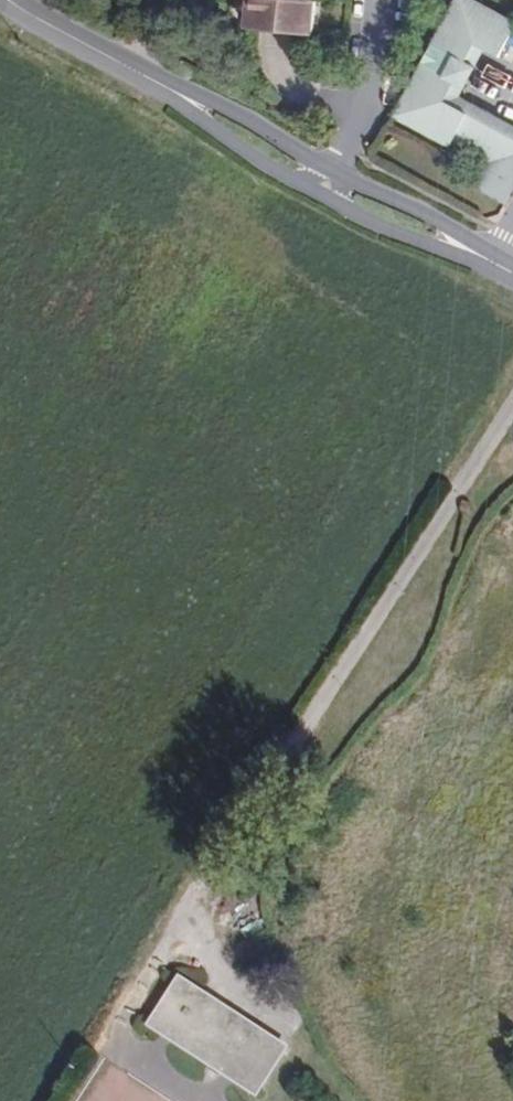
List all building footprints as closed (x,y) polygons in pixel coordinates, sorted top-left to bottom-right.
[(251,30),(321,36),(324,0),(319,0),(253,0),(251,30)] [(459,59),(460,56),(473,63),(482,45),(493,51),(505,58),(512,45),(512,20),(478,0),(463,0),(438,47),(459,59)] [(482,45),(473,63),(484,68),(493,51),(482,45)] [(512,202),(512,136),(462,108),(452,102),(462,87),(470,92),(472,92),(484,68),(473,63),(460,56),(459,59),(450,76),(429,66),(401,119),(458,151),(461,145),(495,165),(483,189),(512,204),(512,202)] [(462,108),(468,96),(470,92),(462,87),(452,102),(462,108)] [(468,96),(462,108),(512,136),(512,122),(468,96)] [(281,1053),(176,987),(145,1032),(251,1099),(281,1053)]
